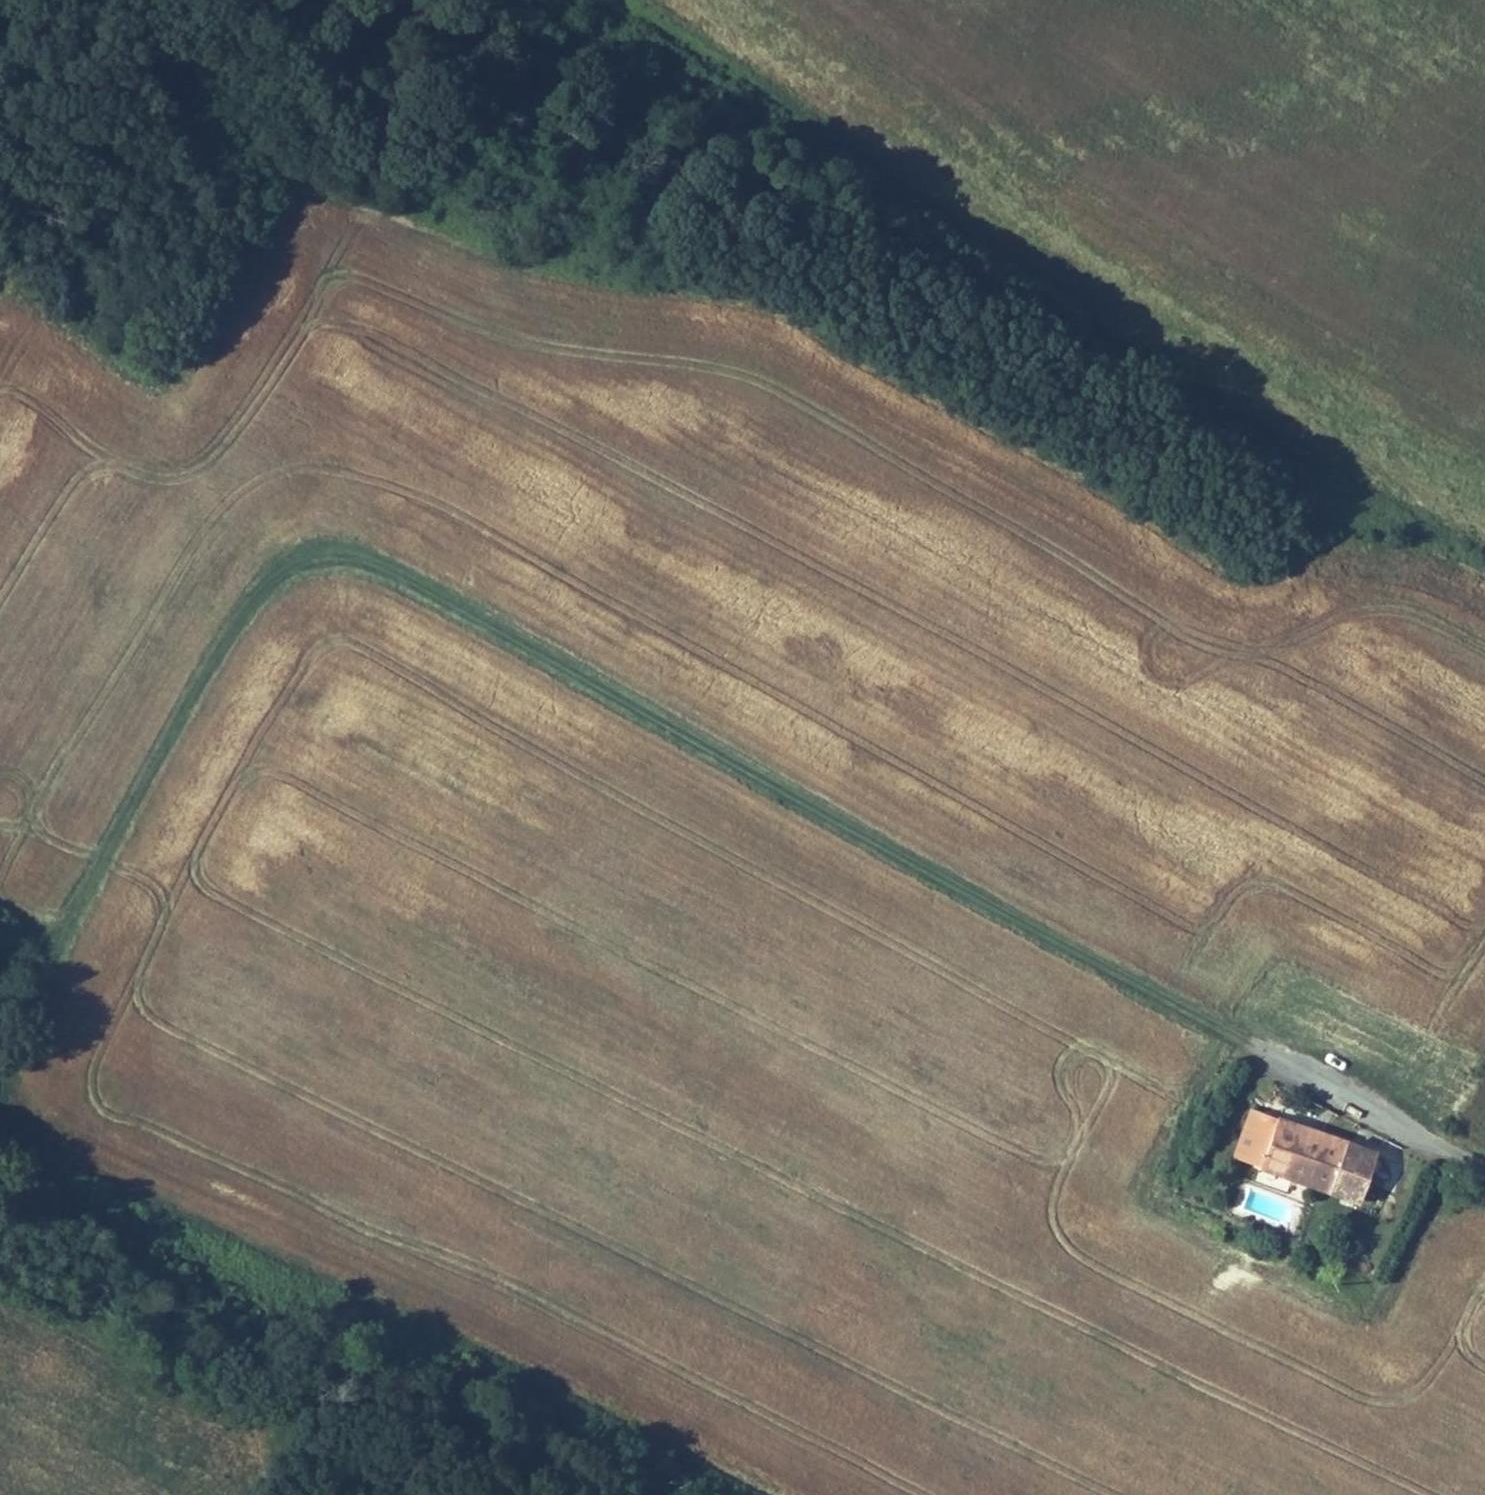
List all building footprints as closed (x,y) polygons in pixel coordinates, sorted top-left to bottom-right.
[(1329,1197),(1347,1146),(1250,1112),(1232,1164),(1329,1197)] [(1379,1157),(1347,1146),(1329,1197),(1361,1208),(1379,1157)] [(1408,1167),(1379,1157),(1361,1208),(1390,1218),(1408,1167)]
